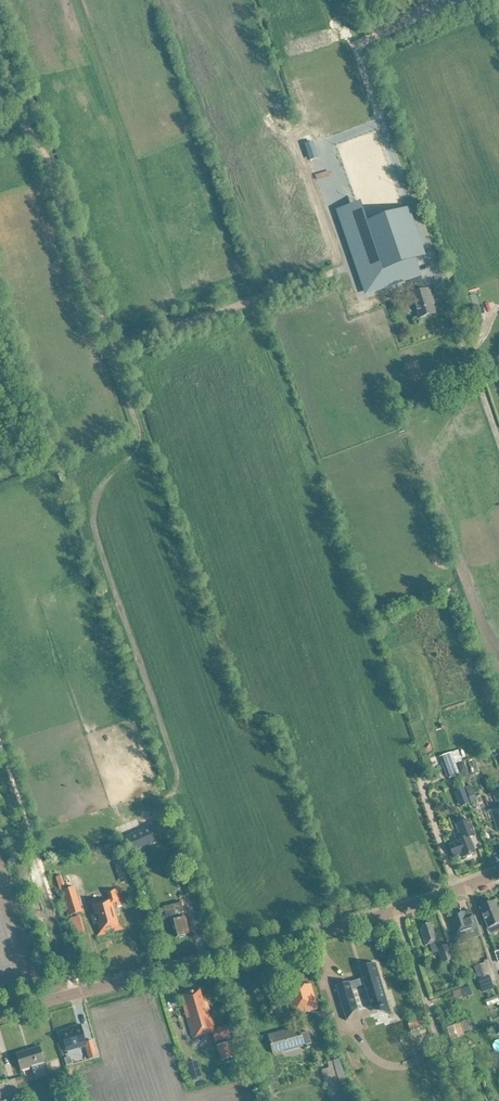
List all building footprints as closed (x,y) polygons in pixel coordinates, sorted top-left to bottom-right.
[(408,210),(346,231),(367,294),(409,279),(414,295),(411,296),(419,319),(435,314),(432,304),(431,305),(430,300),(432,300),(429,290),(426,291),(415,260),(424,257),(408,210)] [(459,774),(455,764),(463,762),(459,751),(439,758),(441,761),(442,763),(441,763),(447,778),(459,774)] [(463,763),(457,765),(461,774),(467,772),(463,763)] [(466,789),(469,799),(475,796),(471,787),(466,789)] [(469,804),(464,790),(455,793),(460,808),(469,804)] [(491,811),(498,832),(498,808),(491,811)] [(470,839),(475,837),(469,821),(456,826),(461,840),(457,841),(457,843),(448,846),(453,859),(462,855),(463,858),(466,857),(467,858),(472,856),(471,855),(475,853),(470,839)] [(132,852),(161,839),(155,827),(126,840),(132,852)] [(187,895),(194,893),(190,878),(187,866),(180,869),(183,880),(187,895)] [(69,915),(82,912),(75,888),(62,892),(69,915)] [(121,904),(116,889),(103,893),(107,892),(109,901),(97,904),(97,902),(88,905),(89,905),(92,904),(95,915),(91,916),(94,925),(98,924),(101,934),(97,936),(106,934),(105,931),(114,929),(115,931),(123,929),(123,928),(122,928),(118,930),(111,905),(118,903),(119,905),(121,904)] [(498,924),(498,915),(494,902),(480,908),(488,928),(498,924)] [(184,913),(182,903),(163,908),(166,919),(170,918),(171,922),(172,928),(174,929),(176,938),(178,937),(179,939),(183,938),(184,936),(186,935),(190,934),(186,918),(184,919),(182,913),(184,913)] [(464,914),(463,913),(450,917),(456,935),(453,936),(457,947),(468,943),(467,941),(479,937),(471,912),(464,914)] [(69,919),(74,934),(84,932),(80,916),(69,919)] [(449,946),(437,949),(435,943),(440,941),(437,933),(434,934),(431,923),(422,926),(423,929),(420,929),(425,946),(429,945),(432,955),(439,953),(442,964),(453,960),(449,946)] [(336,986),(335,987),(346,1022),(347,1021),(344,1012),(356,1008),(357,1010),(358,1009),(351,990),(364,986),(372,1011),(373,1012),(372,1010),(380,1008),(380,1009),(383,1008),(383,1007),(387,1006),(390,1016),(392,1016),(376,964),(375,964),(375,965),(362,969),(360,970),(360,969),(359,969),(359,971),(361,977),(362,980),(350,983),(349,982),(348,983),(349,984),(337,987),(336,986)] [(489,976),(484,964),(474,967),(478,980),(489,976)] [(293,1016),(318,1010),(311,984),(287,991),(293,1016)] [(462,996),(460,990),(453,992),(455,998),(462,996)] [(215,1042),(230,1037),(226,1027),(215,1030),(206,1001),(203,1002),(200,991),(183,996),(186,1007),(184,1008),(193,1039),(212,1033),(215,1042)] [(74,1029),(61,1033),(64,1043),(63,1044),(66,1053),(74,1051),(86,1047),(89,1060),(97,1058),(93,1042),(86,1044),(81,1025),(73,1027),(74,1029)] [(446,1029),(450,1040),(462,1035),(458,1025),(446,1029)] [(303,1046),(311,1044),(308,1033),(301,1035),(299,1028),(269,1037),(273,1054),(283,1052),(282,1049),(303,1044),(303,1046)] [(234,1057),(230,1043),(218,1047),(223,1061),(234,1057)] [(40,1048),(17,1055),(21,1070),(32,1067),(36,1079),(47,1076),(44,1063),(40,1048)] [(340,1059),(327,1063),(329,1069),(326,1069),(335,1100),(350,1100),(351,1100),(340,1059)] [(270,1085),(262,1088),(267,1100),(271,1100),(276,1099),(270,1085)]
